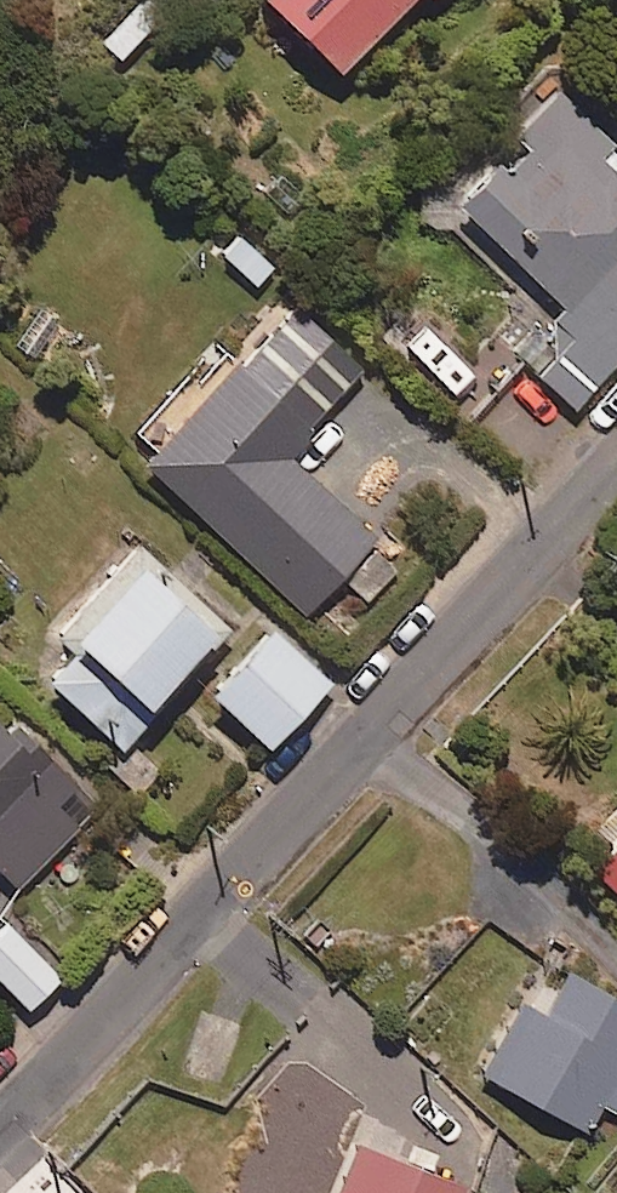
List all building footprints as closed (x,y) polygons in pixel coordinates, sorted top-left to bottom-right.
[(172,19),(152,0),(142,0),(99,44),(124,68),(172,19)] [(338,76),(418,0),(265,0),(338,76)] [(547,83),(504,127),(527,150),(464,214),(568,315),(524,361),(575,409),(616,366),(616,162),(611,156),(616,151),(547,83)] [(234,233),(216,252),(257,291),(275,272),(234,233)] [(317,434),(310,427),(363,370),(295,307),(146,467),(307,617),(342,580),(366,602),(395,570),(371,548),(377,542),(291,463),(317,434)] [(226,628),(150,565),(118,603),(48,686),(124,750),(226,628)] [(331,687),(270,632),(211,697),(272,752),(331,687)] [(0,726),(0,882),(15,897),(104,812),(27,732),(16,743),(0,726)] [(588,869),(601,881),(616,895),(616,837),(588,869)] [(5,924),(0,929),(0,983),(29,1012),(61,981),(5,924)] [(564,972),(539,1015),(524,1007),(484,1076),(587,1135),(603,1106),(616,1114),(616,1003),(564,972)] [(358,1149),(341,1192),(465,1192),(466,1191),(358,1149)]
